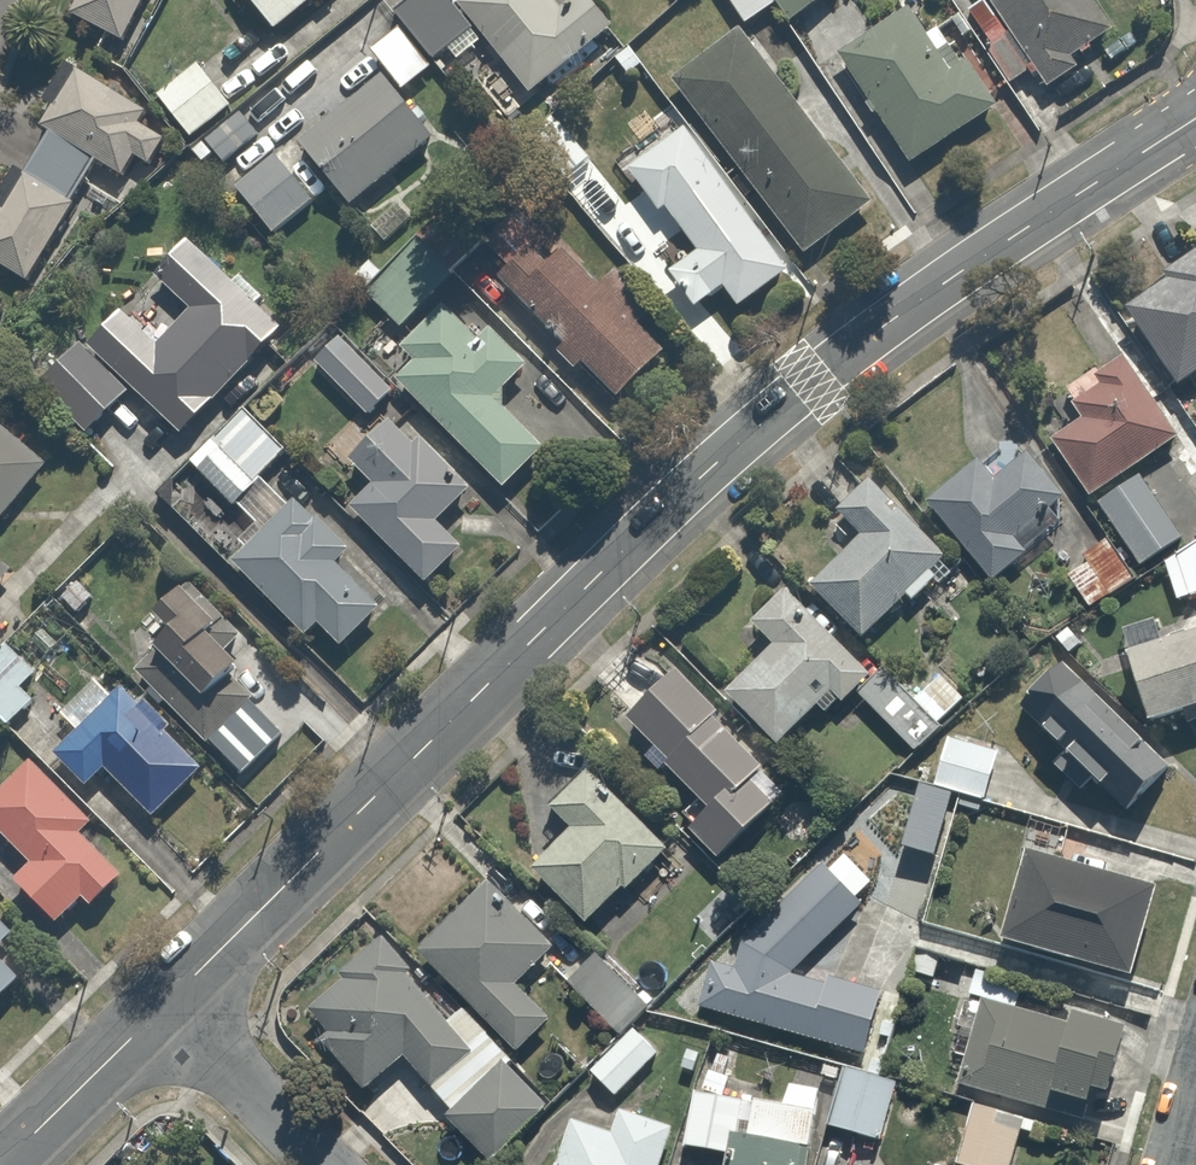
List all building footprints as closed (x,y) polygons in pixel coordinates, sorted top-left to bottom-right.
[(65,4),(110,31),(128,0),(67,0),(65,4)] [(261,24),(293,0),(243,0),(261,24)] [(396,19),(365,43),(400,87),(430,63),(425,57),(442,43),(452,57),(479,36),(524,92),(609,25),(589,0),(568,0),(558,9),(551,0),(381,0),(396,19)] [(742,22),(771,2),(783,19),(811,0),(727,0),(742,22)] [(966,0),(1015,83),(1031,73),(1037,82),(1075,60),(1068,48),(1117,19),(1105,0),(966,0)] [(830,47),(906,161),(999,99),(958,39),(933,56),(897,2),(830,47)] [(735,30),(668,82),(798,250),(864,199),(735,30)] [(192,58),(151,92),(186,133),(226,99),(192,58)] [(0,200),(0,260),(27,276),(96,161),(118,174),(128,157),(146,168),(164,138),(135,121),(141,111),(66,66),(34,120),(44,126),(0,200)] [(378,73),(295,138),(344,201),(427,136),(378,73)] [(681,121),(622,163),(653,206),(661,200),(692,243),(661,266),(687,302),(716,281),(731,302),(784,264),(681,121)] [(270,153),(230,184),(266,232),(306,202),(270,153)] [(584,154),(559,176),(594,216),(619,194),(584,154)] [(500,259),(486,274),(553,339),(545,347),(572,373),(579,366),(612,397),(679,327),(610,261),(595,276),(519,203),(482,242),(500,259)] [(119,300),(35,381),(81,428),(126,385),(168,429),(256,344),(279,367),(296,351),(176,227),(138,264),(180,308),(152,335),(119,300)] [(1169,380),(1195,361),(1195,244),(1114,300),(1169,380)] [(410,358),(390,380),(499,482),(535,442),(488,398),(522,362),(486,328),(473,342),(433,305),(396,345),(410,358)] [(338,334),(310,359),(357,409),(384,383),(338,334)] [(1081,501),(1106,536),(1055,567),(1081,604),(1161,549),(1177,600),(1195,594),(1195,459),(1117,345),(1058,385),(1070,402),(1051,415),(1061,429),(1048,438),(1088,496),(1081,501)] [(234,400),(180,458),(229,504),(283,446),(234,400)] [(386,401),(338,447),(366,477),(340,502),(419,585),(460,546),(432,516),(465,484),(386,401)] [(37,464),(0,431),(0,506),(37,464)] [(971,460),(918,504),(981,580),(1022,546),(1010,532),(1064,488),(1022,437),(981,471),(971,460)] [(832,500),(857,529),(802,577),(854,636),(926,573),(934,583),(952,567),(865,470),(832,500)] [(356,540),(298,485),(225,561),(291,624),(302,613),(329,639),(368,598),(333,564),(356,540)] [(236,638),(185,574),(149,602),(160,616),(141,631),(153,646),(135,661),(210,755),(270,708),(223,648),(236,638)] [(765,641),(720,688),(776,742),(814,702),(825,713),(850,687),(864,673),(774,586),(742,619),(765,641)] [(1121,639),(1139,714),(1195,700),(1195,621),(1121,639)] [(864,673),(850,687),(882,718),(908,691),(895,678),(876,660),(864,673)] [(661,666),(614,714),(702,800),(676,827),(712,861),(785,786),(661,666)] [(1167,765),(1049,666),(1011,711),(1129,810),(1167,765)] [(71,734),(50,752),(78,785),(100,767),(141,816),(200,768),(165,725),(168,723),(145,694),(136,701),(115,675),(60,720),(71,734)] [(992,744),(941,732),(929,784),(980,795),(992,744)] [(0,774),(0,835),(23,858),(7,874),(50,917),(72,894),(83,905),(115,872),(75,833),(88,820),(21,753),(0,774)] [(565,820),(525,863),(583,916),(658,834),(579,761),(544,800),(565,820)] [(1145,885),(1014,853),(994,934),(1125,967),(1145,885)] [(812,859),(696,968),(687,1008),(859,1045),(872,986),(783,966),(853,905),(812,859)] [(476,874),(407,946),(514,1049),(547,1014),(512,981),(549,944),(476,874)] [(13,930),(0,918),(0,944),(13,930)] [(478,1155),(546,1112),(498,1062),(505,1056),(454,1002),(441,1014),(398,969),(404,963),(376,934),(332,964),(337,971),(303,994),(323,1024),(308,1034),(347,1092),(404,1054),(443,1105),(438,1110),(478,1155)] [(650,1002),(590,951),(567,977),(623,1025),(587,1067),(617,1093),(658,1045),(632,1023),(650,1002)] [(13,971),(0,959),(0,986),(13,971)] [(945,1112),(957,1115),(946,1156),(982,1164),(1007,1164),(1017,1126),(1029,1129),(1033,1114),(1073,1125),(1086,1078),(1101,1082),(1116,1025),(1059,1009),(1056,1017),(1010,1005),(1018,977),(972,965),(965,993),(976,996),(945,1112)] [(700,1060),(678,1145),(718,1155),(716,1164),(801,1164),(823,1080),(777,1068),(770,1095),(735,1086),(739,1070),(700,1060)] [(890,1072),(836,1060),(822,1120),(876,1132),(890,1072)] [(565,1122),(550,1164),(659,1164),(674,1122),(617,1102),(605,1136),(565,1122)]
